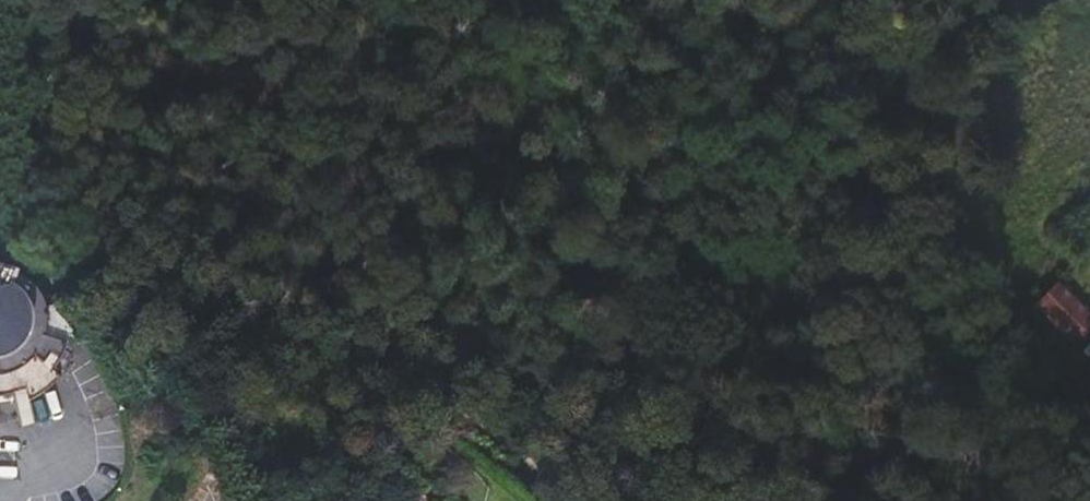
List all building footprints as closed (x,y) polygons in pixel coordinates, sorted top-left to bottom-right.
[(8,388),(22,384),(31,378),(40,371),(46,364),(51,353),(54,342),(54,331),(53,321),(50,311),(45,303),(37,292),(26,284),(0,269),(0,388),(8,388)] [(1037,305),(1074,340),(1089,323),(1089,321),(1054,287),(1037,305)]
